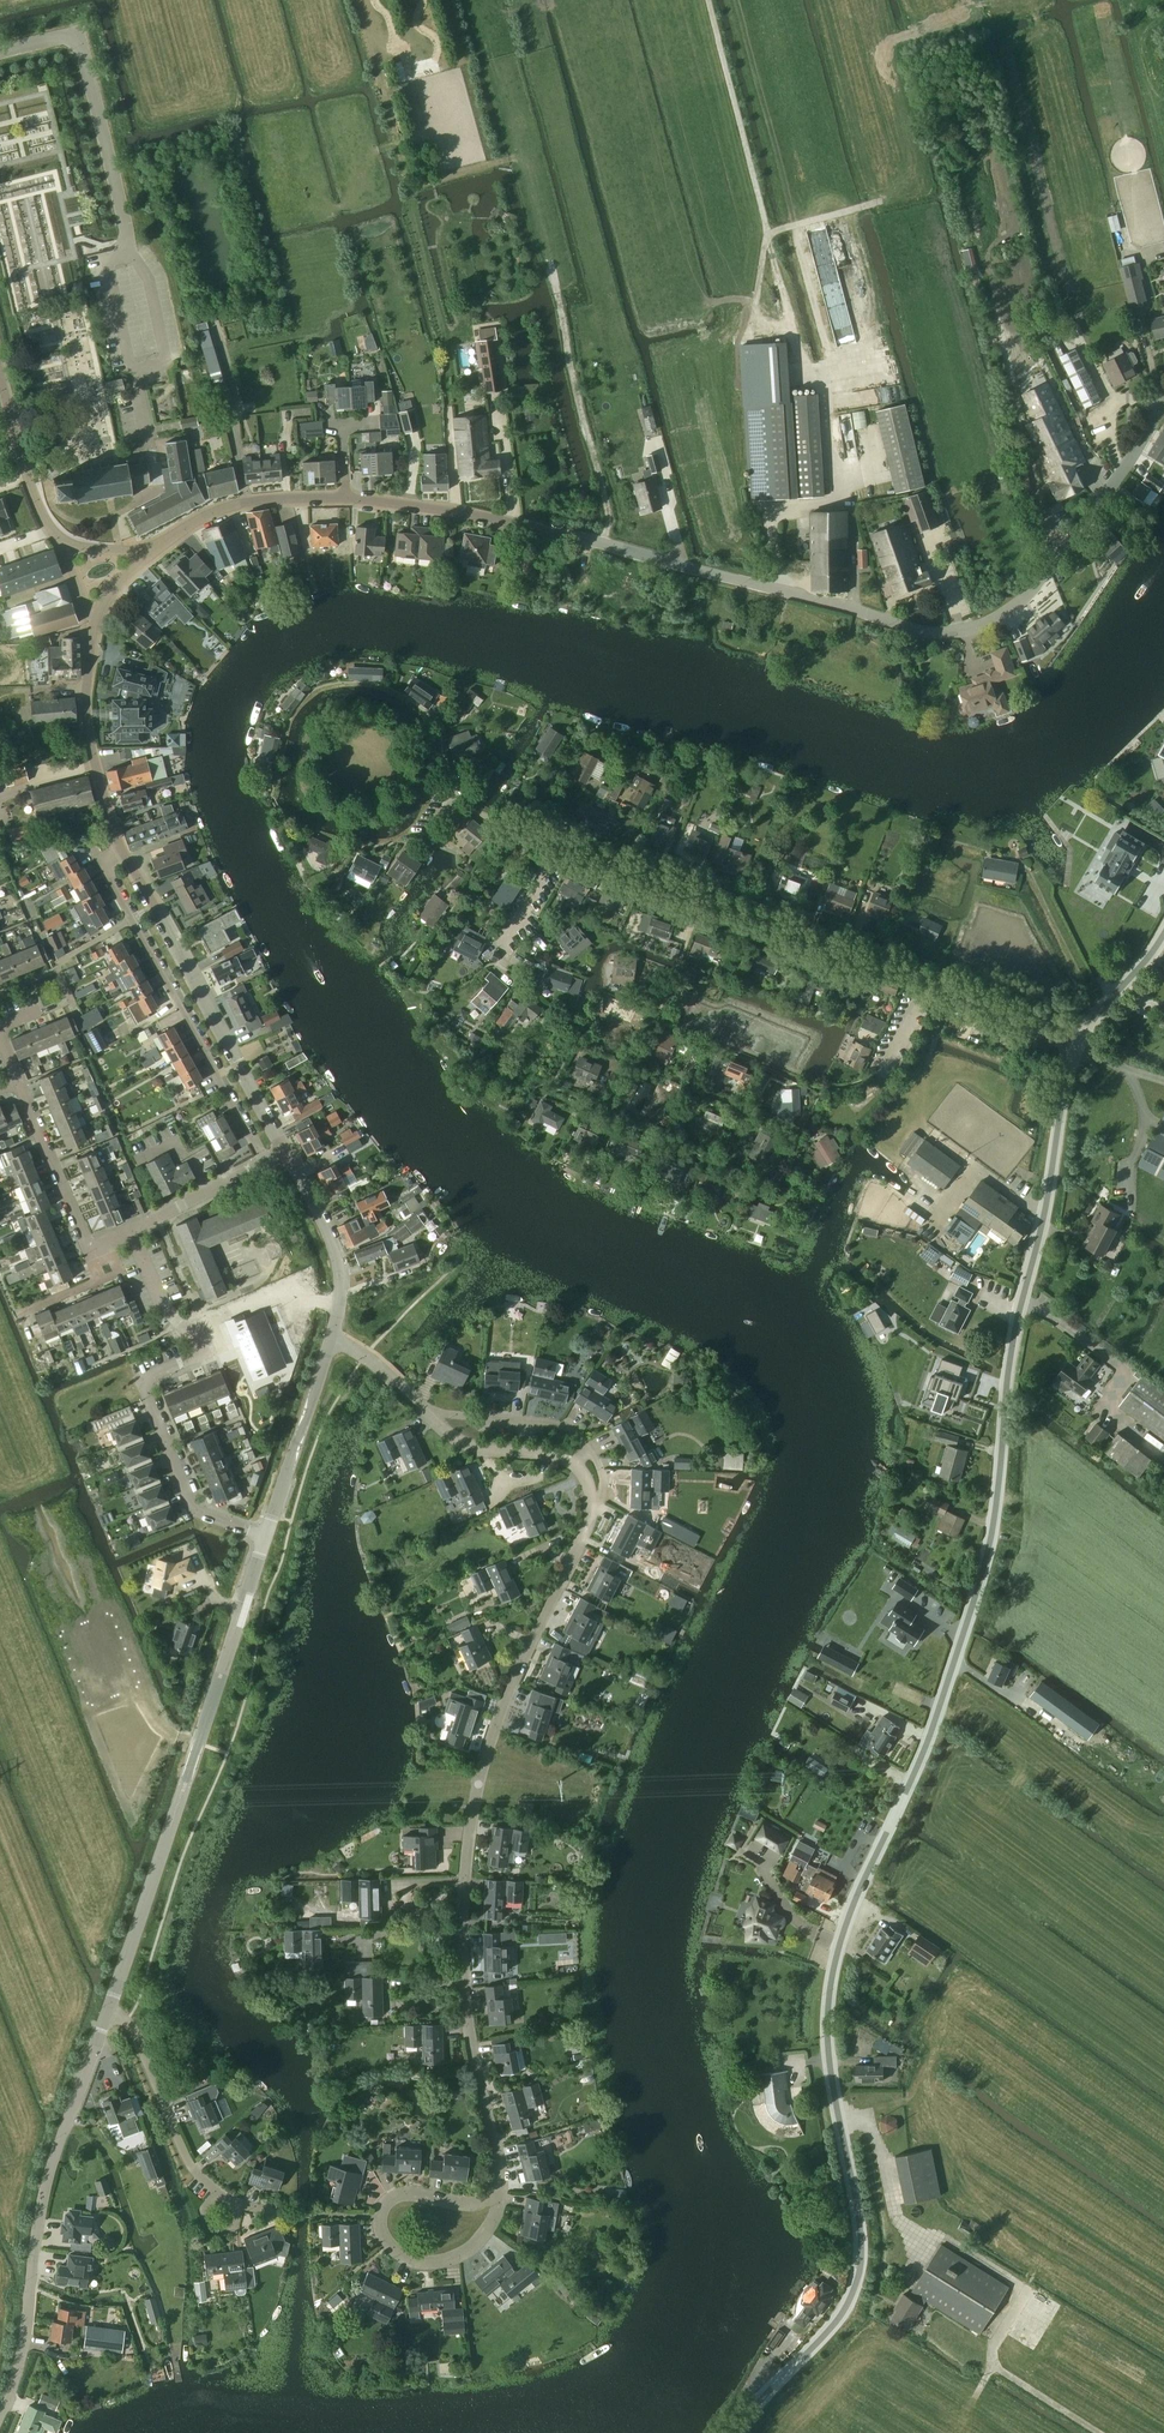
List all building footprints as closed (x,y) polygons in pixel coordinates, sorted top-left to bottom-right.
[(501,209),(495,218),(502,223),(508,214),(501,209)] [(1140,262),(1137,263),(1121,267),(1130,305),(1147,300),(1142,279),(1144,278),(1140,262)] [(479,296),(471,297),(472,308),(478,308),(480,307),(480,305),(479,296)] [(1051,309),(1047,302),(1030,307),(1032,315),(1051,309)] [(1151,319),(1156,338),(1163,336),(1163,316),(1151,319)] [(1069,326),(1070,330),(1075,339),(1084,334),(1077,323),(1071,325),(1069,326)] [(494,327),(477,330),(479,341),(480,341),(485,366),(481,367),(485,392),(485,393),(502,390),(502,389),(501,389),(493,339),(496,339),(494,327)] [(785,342),(742,345),(745,405),(749,469),(750,469),(750,470),(752,501),(785,498),(794,498),(824,496),(819,400),(818,395),(789,396),(785,342)] [(202,349),(204,355),(220,408),(233,404),(215,345),(202,349)] [(1102,400),(1077,348),(1060,357),(1085,408),(1102,400)] [(1132,352),(1128,354),(1127,352),(1104,363),(1115,385),(1138,374),(1134,365),(1138,363),(1138,361),(1134,353),(1132,352)] [(104,382),(107,395),(124,391),(121,378),(104,382)] [(364,381),(362,379),(352,380),(352,386),(349,386),(352,408),(367,407),(367,402),(374,401),(373,381),(364,381)] [(335,409),(352,408),(349,386),(334,387),(334,386),(334,383),(332,382),(330,381),(327,381),(325,382),(323,384),(324,386),(324,398),(327,398),(328,404),(335,404),(335,409)] [(1025,394),(1037,419),(1027,424),(1054,482),(1050,484),(1058,501),(1067,497),(1068,497),(1086,488),(1077,471),(1077,472),(1075,468),(1086,462),(1048,382),(1025,394)] [(531,387),(523,389),(525,400),(533,399),(531,387)] [(390,406),(391,413),(396,413),(396,414),(398,414),(395,404),(393,404),(392,390),(382,391),(383,406),(390,406)] [(306,392),(307,402),(318,401),(317,391),(306,392)] [(906,404),(877,411),(897,493),(925,486),(906,404)] [(420,430),(414,408),(399,412),(404,434),(420,430)] [(533,408),(523,410),(525,422),(535,420),(533,408)] [(396,413),(391,413),(378,414),(379,421),(398,420),(396,414),(396,413)] [(499,460),(489,461),(485,415),(453,418),(459,478),(501,474),(499,460)] [(652,415),(643,418),(647,432),(649,431),(656,429),(652,415)] [(301,438),(305,438),(304,430),(323,429),(322,420),(300,423),(301,438)] [(398,420),(379,421),(380,430),(400,428),(398,420)] [(304,430),(305,438),(323,436),(323,429),(304,430)] [(1162,432),(1149,453),(1163,462),(1163,433),(1162,432)] [(160,497),(128,514),(138,534),(205,499),(196,481),(192,483),(191,480),(192,480),(185,439),(165,443),(169,468),(162,469),(166,492),(160,495),(160,497)] [(384,451),(376,452),(377,474),(392,473),(391,451),(390,451),(390,447),(384,448),(384,451)] [(205,470),(200,448),(191,450),(196,473),(205,470)] [(361,475),(377,474),(376,452),(367,453),(367,450),(360,451),(360,453),(361,475)] [(270,459),(261,460),(263,481),(281,479),(278,453),(269,454),(270,459)] [(421,490),(448,489),(447,475),(446,475),(446,453),(424,454),(425,475),(421,475),(421,490)] [(642,471),(645,481),(653,479),(651,473),(661,470),(656,454),(646,456),(650,469),(642,471)] [(263,481),(261,460),(251,461),(251,456),(243,456),(245,483),(263,481)] [(318,461),(320,483),(335,482),(333,459),(318,461)] [(304,484),(320,483),(318,461),(302,462),(304,484)] [(72,479),(72,480),(70,482),(72,496),(74,496),(74,497),(75,503),(132,493),(131,485),(150,482),(147,462),(128,465),(127,463),(71,472),(72,479)] [(233,466),(203,473),(209,498),(239,491),(233,466)] [(1144,480),(1160,491),(1163,485),(1163,484),(1148,474),(1144,480)] [(58,500),(74,497),(74,496),(72,496),(70,482),(72,480),(72,479),(57,481),(52,478),(50,481),(54,484),(56,496),(53,500),(56,502),(58,500)] [(653,479),(645,481),(634,485),(641,513),(661,508),(653,479)] [(1134,495),(1143,501),(1152,488),(1143,482),(1134,495)] [(928,490),(911,496),(923,531),(941,526),(928,490)] [(1,534),(1,535),(9,533),(8,531),(11,530),(6,517),(8,516),(2,498),(0,499),(0,534),(1,534)] [(280,550),(278,543),(268,509),(246,513),(255,548),(269,545),(272,552),(280,550)] [(835,533),(848,533),(848,512),(812,512),(813,591),(836,590),(836,574),(831,574),(830,559),(834,559),(834,554),(827,554),(827,548),(836,548),(835,533)] [(248,566),(245,558),(247,557),(230,518),(202,530),(218,569),(232,563),(235,571),(248,566)] [(923,572),(921,565),(906,522),(872,534),(894,596),(932,583),(928,570),(923,572)] [(291,523),(275,527),(283,555),(298,551),(291,523)] [(331,524),(306,526),(307,547),(313,546),(314,551),(318,551),(338,549),(337,533),(332,533),(331,524)] [(395,555),(417,557),(419,527),(411,526),(410,534),(397,533),(395,555)] [(372,555),(372,554),(384,555),(385,537),(374,536),(374,529),(356,527),(355,540),(356,540),(355,553),(372,555)] [(419,527),(417,557),(439,559),(442,537),(428,536),(424,536),(425,528),(419,527)] [(459,559),(468,561),(467,565),(485,568),(486,564),(494,565),(497,545),(490,544),(491,537),(464,532),(459,559)] [(849,590),(848,533),(835,533),(836,548),(827,548),(827,554),(834,554),(834,559),(830,559),(831,574),(836,574),(836,590),(849,590)] [(1126,547),(1118,538),(1104,551),(1112,560),(1126,547)] [(444,555),(452,556),(452,544),(445,543),(444,555)] [(34,556),(0,568),(0,585),(4,596),(62,576),(53,549),(34,556)] [(172,565),(173,567),(168,571),(181,585),(182,585),(190,594),(189,594),(190,595),(206,580),(203,576),(210,570),(196,554),(189,560),(184,556),(179,561),(178,559),(172,565)] [(522,571),(532,572),(534,555),(524,554),(522,571)] [(566,554),(564,561),(572,563),(574,556),(566,554)] [(259,566),(256,556),(249,558),(253,568),(259,566)] [(150,613),(172,593),(159,579),(137,600),(150,613)] [(65,584),(35,593),(37,600),(26,604),(26,603),(10,608),(11,609),(2,611),(10,639),(33,632),(34,636),(78,622),(65,584)] [(192,617),(184,607),(177,612),(186,622),(192,617)] [(196,607),(193,609),(203,620),(206,618),(196,607)] [(123,623),(124,624),(140,636),(137,640),(146,648),(160,631),(134,610),(123,623)] [(1044,617),(1028,631),(1031,635),(1027,639),(1026,637),(1015,642),(1022,661),(1033,656),(1031,651),(1039,645),(1040,645),(1048,639),(1053,644),(1061,637),(1056,632),(1065,624),(1061,619),(1062,618),(1060,617),(1055,612),(1046,620),(1044,617)] [(35,639),(37,647),(52,643),(49,635),(35,639)] [(52,659),(48,659),(48,670),(49,675),(52,675),(53,678),(66,678),(66,680),(76,680),(76,677),(81,677),(79,638),(62,639),(62,642),(59,642),(59,647),(51,647),(52,659)] [(171,641),(167,645),(174,653),(179,649),(171,641)] [(965,712),(969,713),(993,705),(994,707),(997,709),(997,708),(1000,715),(1011,711),(1005,692),(996,694),(992,682),(1016,674),(1007,648),(992,653),(998,670),(973,679),(975,683),(961,688),(966,702),(963,706),(965,712)] [(123,687),(120,699),(140,699),(141,693),(150,695),(155,679),(164,681),(166,673),(150,663),(148,670),(136,667),(135,672),(127,670),(127,668),(121,666),(120,668),(119,668),(118,667),(117,669),(113,683),(113,685),(114,685),(123,687)] [(353,668),(353,679),(381,680),(381,669),(353,668)] [(393,673),(385,673),(385,682),(393,682),(393,673)] [(307,678),(311,684),(312,685),(316,682),(311,675),(307,678)] [(411,676),(401,689),(428,707),(438,695),(411,676)] [(291,713),(307,692),(310,688),(310,687),(312,685),(311,684),(307,681),(305,683),(300,679),(280,705),(291,713)] [(469,688),(454,711),(462,715),(463,714),(465,715),(471,707),(469,706),(476,695),(477,694),(469,688)] [(440,695),(438,701),(444,704),(447,697),(440,695)] [(64,727),(63,721),(77,720),(75,697),(31,701),(33,724),(49,723),(50,729),(64,727)] [(140,699),(120,699),(114,699),(113,699),(113,701),(113,711),(113,719),(113,730),(113,731),(115,731),(116,731),(116,741),(116,743),(117,743),(141,742),(141,743),(142,743),(142,741),(142,731),(152,731),(151,708),(145,708),(145,699),(139,700),(140,699)] [(453,719),(444,722),(446,729),(456,726),(453,719)] [(258,728),(256,737),(264,739),(265,734),(266,730),(258,728)] [(551,728),(543,742),(548,746),(543,754),(549,758),(563,736),(551,728)] [(468,730),(459,733),(461,740),(450,744),(453,754),(459,752),(461,759),(482,752),(479,745),(480,744),(476,734),(470,736),(468,730)] [(274,762),(279,738),(265,734),(264,739),(259,759),(274,762)] [(1152,759),(1158,779),(1163,777),(1163,745),(1159,753),(1159,754),(1161,754),(1162,755),(1152,759)] [(130,747),(133,760),(146,756),(147,759),(161,755),(162,756),(171,754),(171,747),(130,747)] [(131,758),(129,748),(122,749),(123,759),(131,758)] [(599,759),(583,752),(571,776),(586,784),(599,759)] [(111,792),(145,783),(153,781),(152,780),(167,776),(162,756),(161,755),(147,759),(146,756),(133,760),(132,760),(133,764),(127,765),(126,766),(106,771),(111,792)] [(26,769),(11,773),(11,770),(2,772),(6,787),(29,781),(26,769)] [(87,776),(31,791),(37,817),(94,802),(87,776)] [(153,781),(145,783),(148,790),(173,784),(173,783),(177,782),(175,776),(171,777),(170,776),(167,776),(152,780),(153,781)] [(628,803),(641,810),(654,785),(641,778),(628,803)] [(614,782),(611,788),(612,792),(615,794),(619,792),(623,785),(622,782),(617,780),(614,782)] [(601,783),(594,797),(604,801),(609,791),(607,790),(609,787),(602,784),(601,783)] [(147,797),(145,788),(120,795),(124,811),(143,806),(141,799),(147,797)] [(511,791),(507,797),(516,803),(520,797),(511,791)] [(663,797),(658,806),(664,810),(669,801),(663,797)] [(1163,815),(1163,810),(1146,800),(1141,810),(1149,813),(1148,815),(1154,819),(1155,817),(1161,820),(1163,815)] [(163,806),(160,807),(163,813),(170,811),(168,805),(163,806)] [(585,816),(584,819),(598,824),(611,829),(617,816),(614,815),(610,813),(609,813),(589,805),(588,809),(585,816)] [(181,809),(175,812),(164,816),(171,834),(188,827),(181,809)] [(144,813),(147,820),(152,818),(150,811),(144,813)] [(160,838),(171,834),(164,816),(153,820),(160,838)] [(131,818),(122,821),(125,827),(133,824),(131,818)] [(489,831),(472,818),(458,835),(475,849),(489,831)] [(153,820),(141,825),(148,843),(160,838),(153,820)] [(651,824),(646,837),(666,845),(672,830),(671,829),(655,823),(654,823),(654,822),(652,822),(651,824)] [(711,822),(709,829),(718,833),(719,833),(719,831),(721,827),(711,822)] [(8,830),(12,844),(36,838),(33,824),(8,830)] [(130,850),(148,843),(141,825),(123,832),(130,850)] [(531,844),(510,832),(505,840),(525,852),(531,844)] [(1107,847),(1115,852),(1107,865),(1105,863),(1095,882),(1096,883),(1093,888),(1093,889),(1110,899),(1110,898),(1113,893),(1115,894),(1126,875),(1124,874),(1132,862),(1133,863),(1142,847),(1116,832),(1107,847)] [(326,866),(335,847),(308,834),(303,846),(318,853),(315,860),(326,866)] [(688,835),(682,850),(702,859),(709,844),(688,835)] [(152,859),(159,877),(184,868),(180,856),(186,853),(182,840),(163,846),(166,854),(152,859)] [(51,845),(51,846),(52,848),(58,858),(60,861),(68,856),(63,848),(61,845),(51,845)] [(724,848),(718,866),(737,874),(738,870),(745,852),(739,850),(725,846),(724,848)] [(1029,855),(1026,847),(1017,850),(1020,858),(1029,855)] [(402,849),(389,868),(408,881),(421,862),(402,849)] [(58,880),(67,875),(80,868),(72,854),(68,856),(60,861),(58,858),(49,863),(58,880)] [(383,854),(379,863),(386,867),(391,858),(383,854)] [(350,871),(372,882),(379,866),(358,855),(350,871)] [(768,865),(774,867),(777,859),(771,857),(768,865)] [(1014,882),(1015,877),(1018,863),(988,857),(984,876),(1014,882)] [(467,863),(463,869),(469,873),(473,867),(467,863)] [(83,866),(80,868),(67,875),(74,888),(90,879),(83,866)] [(175,888),(174,889),(187,913),(208,901),(199,885),(194,887),(191,881),(201,875),(196,866),(180,872),(182,875),(171,882),(175,888)] [(561,884),(584,897),(592,882),(568,869),(561,884)] [(460,870),(456,875),(462,879),(465,874),(460,870)] [(383,874),(380,883),(386,885),(389,876),(383,874)] [(902,874),(899,883),(901,884),(906,885),(909,877),(904,875),(902,874)] [(505,880),(491,899),(505,909),(518,889),(511,884),(513,880),(507,876),(505,880)] [(781,876),(777,889),(799,897),(803,884),(781,876)] [(608,877),(602,892),(622,900),(628,885),(608,877)] [(25,884),(22,878),(18,880),(19,881),(15,883),(18,889),(25,884)] [(81,901),(98,891),(90,879),(74,888),(81,901)] [(59,897),(68,892),(65,886),(56,891),(59,897)] [(808,887),(805,895),(813,898),(816,890),(808,887)] [(855,901),(827,889),(822,901),(851,913),(855,901)] [(56,891),(49,894),(53,900),(57,898),(59,897),(56,891)] [(101,906),(105,904),(98,891),(81,901),(73,905),(80,918),(82,917),(88,913),(101,906)] [(874,891),(868,909),(887,916),(893,900),(884,897),(885,895),(874,891)] [(54,907),(59,904),(71,897),(68,892),(59,897),(57,898),(53,900),(51,902),(54,907)] [(434,893),(421,909),(436,921),(448,904),(434,893)] [(587,902),(594,905),(597,898),(590,895),(587,902)] [(82,917),(80,918),(90,936),(100,931),(97,927),(109,920),(101,906),(88,913),(82,917)] [(210,953),(231,941),(224,929),(241,919),(235,908),(197,929),(210,953)] [(841,918),(848,920),(850,915),(843,912),(841,918)] [(551,922),(548,929),(557,934),(571,922),(559,915),(555,924),(551,922)] [(578,915),(575,923),(585,926),(587,917),(578,915)] [(652,917),(646,932),(668,940),(673,924),(652,917)] [(943,925),(925,917),(918,932),(936,941),(943,925)] [(51,918),(43,922),(47,931),(55,926),(51,918)] [(355,919),(351,924),(358,931),(362,926),(355,919)] [(555,940),(565,952),(585,935),(575,923),(555,940)] [(456,931),(450,943),(454,945),(454,946),(477,958),(484,943),(483,943),(477,939),(480,934),(461,924),(457,931),(456,931)] [(47,937),(53,951),(62,947),(56,933),(47,937)] [(706,937),(706,939),(697,936),(692,949),(714,957),(719,944),(712,942),(713,940),(706,937)] [(18,941),(22,950),(23,950),(31,969),(45,963),(43,959),(48,957),(42,942),(26,948),(22,939),(18,941)] [(108,948),(115,962),(129,954),(121,941),(108,948)] [(226,959),(244,950),(239,941),(221,950),(226,959)] [(7,952),(10,950),(9,946),(2,949),(5,957),(0,959),(0,974),(3,981),(17,975),(7,952)] [(673,946),(670,955),(674,956),(675,957),(679,948),(673,946)] [(253,948),(211,969),(219,984),(226,980),(226,981),(235,977),(235,976),(244,971),(240,963),(257,955),(253,948)] [(94,960),(103,955),(100,949),(91,953),(94,960)] [(31,969),(23,950),(22,950),(12,954),(11,951),(10,950),(7,952),(17,975),(31,969)] [(495,950),(490,960),(496,963),(501,953),(495,950)] [(537,952),(533,960),(548,968),(552,960),(537,952)] [(750,952),(745,964),(774,974),(779,962),(750,952)] [(116,979),(123,975),(139,966),(132,953),(129,954),(115,962),(116,963),(108,967),(111,973),(104,977),(108,983),(116,979)] [(615,954),(614,971),(635,974),(636,957),(615,954)] [(894,963),(897,956),(889,954),(887,960),(894,963)] [(69,984),(80,979),(74,966),(63,971),(69,984)] [(123,975),(130,988),(146,979),(139,966),(123,975)] [(573,976),(548,968),(543,983),(577,995),(582,980),(572,977),(573,976)] [(895,995),(901,983),(874,973),(869,985),(895,995)] [(829,985),(807,977),(804,984),(807,985),(804,992),(799,990),(795,1002),(807,1007),(814,988),(826,992),(829,985)] [(120,984),(116,979),(108,983),(107,984),(111,990),(120,984)] [(146,979),(130,988),(137,1000),(138,1001),(150,994),(150,993),(153,991),(146,979)] [(490,981),(472,1002),(486,1014),(504,993),(490,981)] [(232,997),(228,999),(240,1025),(245,1023),(249,1032),(263,1026),(258,1015),(257,1016),(252,1005),(247,1007),(241,994),(247,991),(243,983),(229,990),(232,997)] [(790,995),(795,989),(788,984),(783,991),(790,995)] [(74,993),(77,999),(88,993),(85,987),(74,993)] [(130,1004),(126,1006),(136,1024),(149,1017),(147,1013),(158,1007),(150,994),(138,1001),(137,1000),(130,1004)] [(532,1019),(540,1009),(534,1005),(535,1004),(525,996),(512,1014),(521,1021),(526,1014),(532,1019)] [(645,996),(643,1004),(651,1006),(653,999),(645,996)] [(130,1004),(127,998),(118,1002),(122,1009),(126,1006),(130,1004)] [(635,1008),(611,999),(607,1012),(630,1021),(635,1008)] [(96,1007),(75,1019),(83,1031),(103,1019),(96,1007)] [(261,1017),(265,1027),(281,1020),(277,1010),(261,1017)] [(588,1010),(585,1016),(591,1019),(594,1012),(588,1010)] [(879,1019),(868,1013),(865,1019),(872,1022),(876,1024),(879,1019)] [(1057,1017),(1049,1014),(1046,1021),(1054,1024),(1057,1017)] [(67,1016),(53,1022),(62,1043),(59,1044),(61,1049),(67,1047),(64,1039),(80,1033),(73,1018),(68,1020),(67,1016)] [(62,1043),(53,1022),(39,1028),(47,1047),(58,1042),(59,1044),(62,1043)] [(868,1030),(877,1034),(881,1026),(876,1024),(872,1022),(868,1030)] [(157,1034),(165,1048),(180,1039),(173,1026),(157,1034)] [(39,1028),(25,1034),(34,1055),(31,1056),(33,1061),(39,1058),(36,1051),(47,1047),(39,1028)] [(97,1028),(84,1035),(94,1052),(107,1045),(97,1028)] [(148,1028),(141,1032),(145,1040),(152,1035),(148,1028)] [(649,1047),(645,1055),(652,1058),(656,1051),(669,1057),(677,1042),(679,1039),(667,1033),(658,1029),(657,1032),(649,1047)] [(472,1032),(468,1040),(476,1044),(477,1042),(477,1041),(479,1037),(480,1036),(472,1032)] [(34,1055),(25,1034),(11,1039),(19,1058),(30,1054),(31,1056),(34,1055)] [(1041,1038),(1037,1047),(1045,1049),(1048,1040),(1041,1038)] [(172,1062),(188,1053),(180,1039),(165,1048),(172,1062)] [(872,1049),(857,1042),(848,1062),(862,1069),(872,1049)] [(149,1051),(151,1056),(159,1052),(156,1047),(149,1051)] [(161,1056),(159,1052),(151,1056),(154,1060),(161,1056)] [(303,1052),(284,1062),(288,1069),(307,1058),(303,1052)] [(188,1053),(172,1062),(180,1075),(195,1067),(188,1053)] [(67,1055),(59,1058),(62,1065),(70,1062),(67,1055)] [(256,1060),(257,1061),(262,1070),(272,1064),(267,1055),(256,1060)] [(580,1055),(571,1075),(592,1084),(601,1065),(580,1055)] [(720,1057),(715,1068),(740,1078),(736,1086),(745,1089),(752,1073),(743,1070),(745,1065),(727,1057),(726,1060),(720,1057)] [(81,1069),(84,1076),(90,1074),(88,1067),(81,1069)] [(174,1078),(167,1082),(170,1089),(183,1082),(187,1089),(203,1080),(195,1067),(180,1075),(174,1078)] [(38,1078),(44,1092),(63,1085),(57,1070),(38,1078)] [(167,1082),(174,1078),(171,1073),(164,1077),(167,1082)] [(90,1074),(84,1076),(87,1083),(93,1081),(90,1074)] [(277,1100),(304,1085),(301,1079),(291,1084),(287,1078),(270,1088),(277,1100)] [(641,1078),(632,1100),(642,1105),(652,1082),(641,1078)] [(872,1081),(856,1094),(849,1100),(854,1106),(861,1101),(877,1088),(872,1081)] [(70,1083),(64,1085),(63,1085),(44,1092),(50,1106),(69,1098),(66,1092),(72,1089),(70,1083)] [(304,1085),(277,1100),(283,1112),(291,1107),(294,1112),(303,1107),(303,1106),(297,1095),(306,1089),(304,1085)] [(792,1101),(776,1102),(777,1119),(793,1126),(793,1115),(800,1114),(799,1089),(791,1089),(792,1101)] [(605,1092),(601,1101),(612,1106),(616,1097),(605,1092)] [(96,1104),(102,1101),(100,1094),(93,1097),(93,1099),(96,1104)] [(750,1094),(746,1103),(754,1106),(758,1098),(757,1099),(750,1094)] [(822,1122),(835,1099),(826,1094),(814,1118),(822,1122)] [(303,1106),(303,1107),(307,1115),(310,1113),(313,1112),(323,1107),(323,1106),(324,1106),(328,1104),(324,1096),(323,1095),(318,1098),(303,1106)] [(530,1097),(527,1104),(534,1107),(537,1101),(530,1097)] [(50,1113),(53,1121),(75,1113),(69,1098),(50,1106),(52,1112),(50,1113)] [(93,1099),(84,1103),(86,1108),(89,1107),(96,1104),(93,1099)] [(540,1100),(539,1102),(529,1120),(541,1126),(543,1121),(558,1129),(563,1117),(549,1110),(551,1106),(540,1100)] [(105,1108),(102,1101),(96,1104),(98,1111),(105,1108)] [(10,1130),(9,1127),(11,1126),(9,1122),(14,1120),(20,1117),(14,1103),(9,1105),(2,1108),(0,1105),(0,1134),(10,1130)] [(215,1136),(230,1128),(223,1115),(217,1118),(213,1110),(196,1120),(200,1128),(208,1124),(215,1136)] [(80,1111),(75,1113),(53,1121),(54,1122),(56,1121),(58,1126),(56,1127),(59,1135),(80,1126),(77,1119),(82,1117),(80,1111)] [(165,1116),(125,1136),(128,1142),(154,1129),(165,1123),(168,1122),(174,1119),(171,1113),(165,1116)] [(338,1115),(328,1120),(331,1126),(341,1121),(338,1115)] [(702,1116),(699,1124),(719,1133),(722,1126),(702,1116)] [(326,1124),(315,1129),(308,1117),(295,1125),(298,1130),(295,1132),(301,1144),(329,1129),(326,1124)] [(602,1129),(581,1120),(575,1132),(577,1132),(573,1140),(587,1146),(590,1141),(595,1144),(602,1129)] [(115,1134),(113,1129),(111,1121),(104,1124),(107,1130),(94,1135),(97,1142),(115,1134)] [(674,1121),(670,1129),(678,1133),(681,1125),(674,1121)] [(811,1122),(807,1128),(814,1132),(818,1127),(811,1122)] [(85,1124),(81,1126),(80,1126),(59,1135),(59,1136),(62,1135),(67,1149),(87,1141),(83,1132),(88,1130),(85,1124)] [(237,1140),(230,1128),(215,1136),(222,1148),(214,1152),(219,1161),(236,1151),(231,1144),(237,1140)] [(331,1134),(329,1129),(301,1144),(308,1155),(324,1146),(321,1139),(331,1134)] [(339,1135),(341,1140),(345,1146),(360,1137),(357,1131),(350,1135),(347,1130),(339,1135)] [(1156,1130),(1138,1165),(1163,1179),(1163,1134),(1156,1130)] [(776,1140),(759,1131),(753,1142),(755,1143),(747,1156),(763,1165),(770,1151),(773,1153),(776,1147),(773,1146),(776,1140)] [(899,1151),(907,1157),(922,1137),(914,1131),(899,1151)] [(636,1157),(644,1142),(625,1133),(618,1148),(636,1157)] [(839,1155),(835,1148),(837,1147),(831,1137),(828,1139),(825,1135),(814,1142),(815,1143),(814,1144),(825,1161),(827,1165),(835,1159),(834,1158),(839,1155)] [(117,1137),(108,1140),(110,1145),(113,1144),(115,1150),(121,1148),(117,1137)] [(362,1146),(358,1138),(345,1146),(349,1153),(362,1146)] [(926,1139),(908,1162),(918,1170),(943,1189),(961,1165),(926,1139)] [(14,1172),(33,1164),(27,1150),(25,1151),(22,1144),(0,1154),(0,1160),(7,1175),(14,1172)] [(83,1172),(111,1161),(105,1147),(96,1150),(77,1158),(83,1172)] [(175,1167),(167,1152),(146,1163),(163,1196),(180,1187),(179,1186),(195,1177),(187,1161),(175,1167)] [(560,1152),(556,1160),(564,1164),(568,1156),(560,1152)] [(663,1153),(655,1175),(676,1183),(684,1161),(663,1153)] [(351,1169),(357,1166),(354,1160),(337,1169),(334,1163),(317,1172),(323,1183),(351,1168),(351,1169)] [(111,1161),(83,1172),(89,1186),(107,1178),(102,1165),(111,1161)] [(124,1171),(130,1169),(127,1162),(122,1164),(124,1171)] [(20,1186),(39,1179),(33,1164),(14,1172),(20,1186)] [(351,1168),(323,1183),(329,1195),(346,1186),(342,1178),(353,1173),(352,1172),(359,1169),(357,1166),(351,1169),(351,1168)] [(133,1176),(130,1169),(124,1171),(124,1172),(119,1174),(121,1181),(133,1176)] [(701,1171),(695,1187),(716,1195),(722,1179),(701,1171)] [(371,1181),(366,1173),(347,1184),(351,1192),(371,1181)] [(113,1192),(107,1178),(89,1186),(95,1199),(113,1192)] [(26,1200),(45,1192),(39,1179),(20,1186),(26,1200)] [(1019,1207),(999,1192),(982,1180),(946,1230),(965,1244),(982,1221),(1015,1246),(1031,1224),(1015,1212),(1019,1207)] [(418,1185),(405,1194),(409,1199),(422,1191),(418,1185)] [(135,1199),(142,1196),(139,1189),(133,1192),(135,1199)] [(342,1237),(369,1223),(368,1223),(382,1216),(379,1210),(389,1205),(382,1190),(356,1203),(362,1215),(337,1227),(342,1237)] [(31,1213),(44,1209),(51,1206),(45,1192),(26,1200),(31,1213)] [(119,1205),(113,1192),(95,1199),(100,1213),(119,1205)] [(148,1211),(142,1196),(135,1199),(138,1205),(137,1206),(141,1214),(148,1211)] [(799,1204),(797,1196),(789,1198),(792,1206),(799,1204)] [(267,1215),(259,1197),(245,1203),(255,1226),(272,1219),(270,1214),(267,1215)] [(773,1225),(777,1214),(768,1210),(769,1206),(758,1202),(757,1205),(747,1202),(742,1213),(773,1225)] [(255,1226),(245,1203),(232,1209),(240,1227),(236,1229),(238,1233),(255,1226)] [(119,1205),(100,1213),(106,1228),(125,1220),(121,1211),(126,1209),(124,1204),(119,1206),(119,1205)] [(1117,1229),(1113,1228),(1120,1215),(1101,1204),(1092,1221),(1098,1224),(1087,1246),(1103,1255),(1117,1229)] [(398,1212),(403,1221),(412,1214),(407,1206),(398,1212)] [(44,1209),(31,1213),(25,1216),(31,1231),(50,1223),(44,1209)] [(23,1211),(9,1216),(12,1222),(17,1219),(25,1216),(23,1211)] [(424,1224),(417,1214),(404,1222),(412,1233),(424,1224)] [(380,1233),(388,1228),(383,1220),(375,1225),(380,1233)] [(31,1231),(37,1245),(59,1236),(58,1235),(59,1235),(59,1234),(55,1236),(50,1223),(31,1231)] [(372,1231),(369,1223),(342,1237),(347,1247),(369,1236),(367,1233),(372,1231)] [(442,1223),(434,1228),(438,1236),(447,1230),(442,1223)] [(382,1240),(369,1245),(374,1259),(387,1254),(391,1263),(393,1262),(396,1270),(419,1261),(412,1244),(397,1250),(395,1244),(400,1242),(411,1235),(404,1225),(394,1233),(395,1234),(392,1236),(382,1240)] [(865,1225),(863,1233),(877,1237),(879,1228),(865,1225)] [(204,1231),(182,1240),(187,1252),(209,1242),(204,1231)] [(9,1235),(12,1241),(19,1238),(16,1232),(9,1235)] [(5,1244),(12,1241),(9,1235),(3,1238),(5,1244)] [(37,1245),(43,1258),(62,1250),(61,1250),(65,1248),(64,1248),(63,1248),(61,1244),(62,1243),(59,1236),(37,1245)] [(214,1253),(209,1242),(187,1252),(192,1264),(214,1253)] [(369,1245),(354,1251),(354,1252),(359,1264),(368,1261),(369,1264),(375,1262),(374,1259),(369,1245)] [(939,1258),(941,1255),(937,1252),(935,1254),(926,1248),(920,1256),(934,1265),(939,1258)] [(67,1264),(62,1250),(43,1258),(48,1272),(67,1264)] [(941,1255),(939,1258),(951,1267),(955,1261),(942,1252),(941,1255)] [(214,1253),(192,1264),(196,1275),(219,1266),(214,1253)] [(274,1253),(261,1259),(272,1282),(285,1276),(274,1253)] [(255,1280),(259,1288),(272,1282),(261,1259),(248,1265),(255,1280)] [(21,1263),(23,1269),(30,1265),(28,1260),(21,1263)] [(17,1272),(23,1269),(21,1263),(14,1266),(17,1272)] [(73,1277),(67,1264),(48,1272),(51,1278),(43,1281),(47,1289),(49,1288),(51,1294),(70,1286),(67,1280),(73,1277)] [(219,1266),(196,1275),(201,1286),(223,1277),(219,1266)] [(957,1266),(951,1277),(967,1285),(973,1274),(957,1266)] [(224,1277),(201,1286),(206,1298),(228,1288),(224,1277)] [(138,1309),(130,1290),(123,1292),(120,1284),(105,1290),(113,1309),(120,1306),(131,1312),(138,1309)] [(941,1323),(958,1332),(970,1310),(964,1307),(967,1301),(968,1301),(972,1293),(960,1287),(956,1295),(961,1298),(958,1304),(953,1301),(941,1323)] [(228,1288),(206,1298),(211,1309),(233,1300),(228,1288)] [(113,1309),(105,1290),(92,1295),(100,1314),(113,1309)] [(100,1314),(92,1295),(86,1298),(86,1296),(77,1299),(86,1320),(100,1314)] [(72,1326),(86,1320),(77,1299),(78,1301),(65,1307),(72,1326)] [(58,1332),(72,1326),(65,1307),(51,1313),(56,1327),(58,1332)] [(42,1333),(56,1327),(51,1313),(49,1308),(35,1314),(42,1333)] [(141,1315),(138,1309),(131,1312),(137,1324),(143,1322),(141,1315)] [(876,1310),(866,1315),(876,1334),(886,1328),(876,1310)] [(262,1314),(231,1325),(247,1370),(277,1359),(262,1314)] [(100,1324),(103,1331),(109,1329),(106,1322),(100,1324)] [(103,1331),(106,1338),(112,1336),(109,1329),(103,1331)] [(147,1332),(137,1336),(140,1343),(144,1342),(150,1339),(148,1333),(147,1332)] [(82,1340),(79,1333),(73,1336),(76,1343),(82,1340)] [(120,1335),(110,1339),(115,1353),(126,1349),(120,1335)] [(594,1337),(589,1344),(603,1353),(608,1345),(594,1337)] [(84,1347),(82,1340),(76,1343),(79,1350),(84,1347)] [(444,1380),(461,1388),(469,1369),(453,1361),(458,1350),(444,1344),(430,1376),(443,1382),(444,1380)] [(55,1363),(49,1349),(39,1353),(46,1367),(55,1363)] [(92,1355),(86,1358),(88,1364),(95,1362),(92,1355)] [(1072,1389),(1078,1393),(1081,1395),(1092,1380),(1090,1378),(1100,1364),(1087,1355),(1081,1363),(1077,1368),(1069,1362),(1063,1369),(1057,1377),(1062,1381),(1060,1385),(1061,1391),(1072,1390),(1072,1389)] [(575,1385),(569,1383),(552,1379),(556,1362),(536,1357),(527,1394),(565,1403),(566,1399),(571,1400),(575,1385)] [(74,1362),(79,1373),(79,1374),(87,1371),(86,1370),(82,1359),(74,1362)] [(485,1373),(483,1390),(506,1392),(507,1389),(517,1390),(518,1387),(524,1387),(526,1372),(519,1371),(520,1363),(499,1361),(499,1363),(486,1361),(485,1373)] [(932,1376),(927,1389),(937,1393),(932,1410),(943,1414),(945,1407),(952,1409),(955,1399),(961,1383),(959,1382),(958,1381),(957,1381),(959,1373),(939,1366),(937,1374),(936,1377),(935,1377),(932,1376)] [(206,1375),(216,1400),(230,1394),(220,1369),(206,1375)] [(612,1380),(594,1369),(574,1402),(606,1422),(617,1404),(602,1395),(612,1380)] [(201,1406),(216,1400),(206,1375),(191,1381),(201,1406)] [(1119,1406),(1163,1440),(1163,1391),(1143,1375),(1119,1406)] [(674,1377),(673,1385),(682,1385),(682,1378),(674,1377)] [(187,1412),(201,1406),(191,1381),(177,1387),(187,1412)] [(256,1386),(247,1389),(249,1396),(259,1393),(256,1386)] [(172,1418),(187,1412),(177,1387),(162,1393),(172,1418)] [(226,1405),(229,1412),(236,1409),(233,1402),(226,1405)] [(618,1414),(622,1422),(634,1415),(630,1407),(618,1414)] [(219,1408),(212,1411),(215,1418),(222,1415),(219,1408)] [(634,1415),(622,1422),(611,1428),(629,1461),(640,1456),(645,1467),(658,1460),(652,1449),(648,1451),(639,1436),(655,1428),(645,1410),(634,1415)] [(116,1438),(118,1443),(140,1434),(136,1424),(134,1425),(129,1414),(106,1423),(106,1424),(107,1423),(110,1430),(109,1430),(110,1431),(114,1439),(116,1438)] [(200,1424),(208,1421),(205,1414),(198,1417),(200,1424)] [(191,1420),(183,1423),(186,1430),(193,1427),(191,1420)] [(1099,1448),(1110,1433),(1096,1422),(1085,1437),(1099,1448)] [(236,1428),(240,1436),(245,1434),(242,1426),(236,1428)] [(427,1462),(411,1427),(376,1443),(385,1462),(401,1455),(408,1471),(427,1462)] [(957,1445),(959,1436),(938,1430),(935,1440),(957,1445)] [(196,1453),(221,1443),(216,1431),(192,1440),(191,1440),(195,1449),(196,1449),(197,1452),(196,1453)] [(125,1459),(127,1464),(146,1456),(147,1457),(149,1456),(145,1445),(142,1446),(138,1436),(140,1435),(140,1434),(118,1443),(115,1444),(115,1445),(116,1445),(119,1451),(118,1452),(119,1452),(122,1460),(125,1459)] [(241,1440),(244,1448),(250,1446),(247,1438),(241,1440)] [(201,1465),(225,1455),(221,1443),(196,1453),(200,1461),(202,1464),(201,1465)] [(968,1451),(949,1446),(940,1475),(959,1480),(968,1451)] [(246,1452),(250,1460),(255,1458),(252,1450),(246,1452)] [(206,1477),(230,1467),(225,1455),(201,1465),(205,1473),(207,1476),(206,1477)] [(133,1481),(135,1486),(155,1477),(155,1478),(158,1477),(153,1466),(151,1467),(147,1457),(146,1456),(127,1464),(123,1466),(124,1466),(125,1466),(127,1473),(126,1473),(127,1474),(128,1473),(131,1482),(133,1481)] [(674,1457),(673,1469),(683,1470),(683,1458),(674,1457)] [(908,1458),(906,1465),(913,1467),(915,1460),(908,1458)] [(254,1472),(259,1470),(260,1470),(257,1462),(251,1464),(254,1472)] [(469,1464),(434,1480),(443,1499),(458,1492),(466,1508),(484,1499),(469,1464)] [(230,1467),(206,1477),(209,1485),(210,1485),(212,1488),(211,1489),(235,1479),(230,1467)] [(429,1467),(419,1472),(424,1482),(434,1478),(432,1474),(429,1467)] [(631,1469),(630,1507),(650,1508),(651,1491),(668,1491),(669,1470),(631,1469)] [(109,1474),(104,1476),(106,1484),(112,1482),(119,1479),(116,1471),(109,1474)] [(142,1502),(144,1507),(164,1499),(164,1500),(166,1499),(162,1488),(159,1489),(155,1478),(155,1477),(135,1486),(132,1487),(132,1488),(133,1487),(136,1494),(135,1494),(135,1495),(136,1495),(140,1503),(142,1502)] [(243,1498),(235,1479),(211,1489),(214,1497),(215,1497),(217,1501),(225,1498),(228,1504),(227,1504),(227,1505),(243,1498)] [(532,1493),(497,1508),(506,1528),(522,1521),(529,1537),(548,1528),(532,1493)] [(949,1504),(931,1495),(925,1508),(942,1516),(937,1528),(956,1537),(964,1519),(946,1511),(949,1504)] [(168,1525),(167,1523),(175,1520),(171,1509),(168,1510),(164,1500),(164,1499),(144,1507),(141,1508),(141,1509),(142,1509),(145,1515),(144,1516),(145,1516),(148,1524),(151,1523),(153,1529),(161,1526),(161,1527),(168,1525)] [(891,1511),(898,1515),(901,1510),(893,1506),(891,1511)] [(902,1508),(898,1518),(906,1521),(910,1512),(902,1508)] [(668,1512),(662,1523),(703,1545),(709,1534),(668,1512)] [(652,1551),(661,1532),(628,1514),(610,1549),(628,1558),(636,1543),(652,1551)] [(917,1535),(899,1525),(892,1538),(910,1548),(917,1535)] [(137,1534),(131,1536),(135,1545),(141,1543),(137,1534)] [(604,1556),(593,1576),(587,1589),(609,1601),(620,1579),(613,1575),(619,1564),(604,1556)] [(174,1563),(158,1559),(152,1585),(170,1588),(171,1583),(195,1572),(189,1558),(174,1565),(174,1563)] [(504,1559),(470,1575),(478,1594),(494,1587),(500,1602),(520,1593),(504,1559)] [(900,1578),(893,1588),(911,1600),(918,1589),(900,1578)] [(580,1598),(574,1609),(563,1631),(585,1643),(596,1621),(589,1618),(595,1606),(580,1598)] [(899,1604),(891,1615),(899,1619),(892,1629),(915,1645),(925,1630),(912,1622),(917,1615),(899,1604)] [(179,1651),(189,1654),(199,1624),(189,1621),(188,1624),(178,1620),(169,1645),(180,1648),(179,1651)] [(454,1620),(447,1624),(451,1633),(458,1630),(454,1620)] [(476,1623),(461,1630),(466,1642),(459,1646),(469,1668),(492,1658),(476,1623)] [(572,1680),(566,1678),(572,1663),(565,1660),(570,1649),(554,1642),(540,1677),(557,1684),(555,1689),(566,1694),(572,1680)] [(1002,1685),(1008,1672),(1014,1675),(1018,1666),(1010,1662),(1008,1666),(997,1661),(989,1679),(1002,1685)] [(1041,1681),(1030,1696),(1088,1739),(1100,1723),(1041,1681)] [(533,1688),(528,1703),(520,1724),(544,1733),(552,1710),(559,1712),(563,1699),(533,1688)] [(478,1721),(485,1701),(484,1700),(486,1695),(469,1689),(466,1697),(451,1691),(445,1710),(456,1714),(450,1732),(449,1731),(445,1741),(462,1747),(465,1737),(470,1738),(476,1720),(478,1721)] [(854,1700),(837,1691),(830,1703),(848,1712),(854,1700)] [(434,1696),(418,1701),(419,1714),(429,1713),(429,1706),(436,1704),(434,1696)] [(885,1755),(897,1736),(895,1735),(900,1726),(883,1716),(872,1733),(876,1735),(868,1748),(878,1755),(880,1752),(885,1755)] [(579,1751),(577,1757),(590,1762),(593,1756),(579,1751)] [(823,1776),(828,1768),(811,1757),(806,1765),(823,1776)] [(774,1767),(773,1774),(785,1776),(786,1769),(774,1767)] [(524,1802),(523,1809),(523,1814),(532,1816),(533,1803),(524,1802)] [(870,1806),(865,1803),(861,1811),(866,1813),(870,1806)] [(817,1820),(813,1826),(824,1832),(827,1825),(817,1820)] [(755,1838),(781,1855),(790,1840),(764,1823),(755,1838)] [(492,1825),(491,1836),(487,1864),(507,1866),(510,1849),(527,1851),(530,1830),(492,1825)] [(437,1826),(418,1827),(419,1835),(403,1835),(403,1849),(415,1849),(415,1867),(436,1866),(435,1842),(437,1842),(437,1826)] [(797,1847),(790,1860),(791,1861),(798,1864),(805,1867),(807,1863),(812,1854),(815,1848),(800,1841),(797,1847)] [(339,1861),(333,1868),(339,1874),(345,1867),(339,1861)] [(806,1867),(802,1874),(808,1878),(810,1879),(809,1881),(811,1882),(832,1892),(837,1883),(835,1882),(838,1877),(819,1867),(818,1869),(807,1863),(805,1867),(806,1867)] [(798,1883),(802,1874),(806,1867),(805,1867),(798,1864),(791,1879),(798,1883)] [(380,1878),(342,1879),(342,1900),(359,1899),(360,1917),(381,1916),(380,1878)] [(485,1879),(485,1888),(483,1917),(504,1918),(505,1901),(522,1902),(523,1880),(485,1879)] [(832,1892),(811,1882),(809,1881),(807,1880),(802,1889),(806,1891),(819,1898),(819,1901),(822,1902),(825,1901),(827,1902),(832,1892)] [(291,1896),(293,1885),(283,1884),(281,1895),(291,1896)] [(793,1899),(805,1905),(809,1897),(797,1891),(793,1899)] [(753,1907),(751,1908),(750,1909),(750,1910),(749,1911),(749,1912),(749,1913),(749,1914),(750,1915),(750,1916),(754,1917),(751,1926),(751,1927),(751,1939),(766,1939),(766,1932),(776,1935),(779,1926),(781,1925),(782,1925),(782,1924),(783,1923),(783,1922),(783,1921),(783,1920),(783,1919),(783,1918),(782,1918),(770,1913),(773,1905),(758,1899),(755,1907),(753,1907)] [(331,1926),(331,1915),(310,1915),(310,1926),(331,1926)] [(888,1931),(883,1928),(868,1951),(885,1962),(904,1934),(891,1926),(888,1931)] [(322,1929),(284,1930),(284,1951),(302,1950),(302,1968),(324,1967),(322,1929)] [(515,1932),(483,1932),(483,1933),(483,1945),(484,1970),(509,1970),(508,1944),(516,1944),(515,1932)] [(912,1946),(933,1960),(941,1948),(920,1934),(912,1946)] [(355,1961),(346,1961),(346,1977),(356,1977),(355,1962),(355,1961)] [(356,1977),(346,1977),(344,1977),(345,1998),(362,1998),(363,2015),(383,2015),(382,1976),(356,1977)] [(502,1984),(485,1986),(490,2024),(514,2021),(511,1996),(504,1997),(502,1984)] [(443,2062),(442,2024),(404,2025),(405,2046),(422,2045),(422,2063),(443,2062)] [(529,2032),(520,2034),(522,2042),(531,2040),(529,2032)] [(519,2039),(509,2041),(492,2044),(496,2063),(499,2063),(500,2073),(519,2069),(516,2050),(520,2049),(519,2039)] [(904,2050),(892,2045),(890,2049),(901,2055),(904,2050)] [(875,2056),(875,2065),(856,2065),(856,2081),(884,2080),(883,2068),(897,2068),(896,2056),(875,2056)] [(785,2070),(757,2074),(757,2077),(763,2076),(766,2103),(768,2109),(771,2114),(775,2119),(780,2123),(786,2124),(792,2124),(797,2124),(800,2122),(792,2104),(788,2104),(787,2104),(786,2102),(785,2099),(784,2088),(788,2088),(785,2070)] [(538,2081),(502,2092),(512,2129),(532,2124),(527,2107),(544,2102),(538,2081)] [(186,2095),(188,2100),(186,2102),(193,2120),(196,2118),(200,2128),(218,2121),(218,2119),(223,2117),(215,2099),(218,2091),(214,2083),(186,2095)] [(458,2093),(457,2097),(459,2099),(463,2100),(466,2097),(466,2094),(464,2092),(460,2091),(458,2093)] [(120,2101),(118,2096),(102,2101),(110,2122),(118,2119),(124,2135),(138,2130),(133,2117),(136,2116),(129,2098),(120,2101)] [(226,2134),(213,2145),(226,2159),(228,2157),(235,2165),(250,2152),(235,2136),(231,2140),(226,2134)] [(539,2178),(540,2177),(550,2174),(544,2150),(536,2152),(533,2140),(517,2144),(526,2180),(535,2178),(536,2179),(539,2178)] [(396,2146),(395,2154),(382,2153),(381,2171),(419,2173),(421,2148),(396,2146)] [(162,2174),(152,2147),(143,2151),(153,2178),(155,2177),(162,2174)] [(932,2148),(896,2156),(906,2203),(942,2196),(932,2148)] [(370,2152),(365,2155),(369,2162),(374,2159),(370,2152)] [(429,2176),(466,2181),(469,2155),(444,2152),(443,2160),(430,2159),(429,2176)] [(360,2181),(366,2160),(350,2155),(346,2169),(330,2164),(327,2177),(338,2180),(333,2198),(353,2203),(359,2181),(360,2181)] [(264,2164),(262,2169),(253,2166),(248,2183),(267,2189),(268,2186),(278,2189),(284,2170),(264,2164)] [(162,2174),(155,2177),(158,2185),(165,2183),(162,2174)] [(105,2178),(95,2182),(101,2197),(110,2193),(105,2178)] [(546,2186),(545,2195),(555,2196),(556,2187),(546,2186)] [(544,2238),(549,2214),(556,2216),(559,2202),(544,2199),(543,2199),(526,2196),(520,2233),(544,2238)] [(62,2240),(71,2241),(70,2248),(90,2251),(91,2242),(80,2240),(81,2234),(91,2235),(93,2217),(80,2215),(81,2209),(69,2208),(68,2214),(65,2213),(62,2240)] [(361,2261),(359,2222),(321,2224),(322,2245),(339,2244),(340,2262),(361,2261)] [(276,2253),(287,2255),(289,2242),(285,2241),(279,2225),(244,2239),(253,2262),(276,2253)] [(920,2297),(916,2302),(923,2306),(926,2300),(981,2334),(1010,2287),(942,2244),(912,2292),(920,2297)] [(225,2290),(234,2289),(235,2292),(236,2294),(238,2295),(244,2294),(245,2293),(246,2290),(245,2288),(247,2287),(242,2249),(204,2254),(206,2275),(223,2273),(225,2290)] [(60,2265),(58,2281),(86,2285),(88,2269),(90,2269),(91,2258),(83,2257),(83,2256),(68,2254),(67,2265),(60,2265)] [(503,2255),(491,2264),(474,2279),(487,2295),(500,2284),(511,2297),(530,2281),(535,2287),(549,2275),(536,2266),(534,2268),(528,2261),(517,2271),(503,2255)] [(253,2266),(245,2267),(246,2276),(254,2275),(253,2266)] [(403,2288),(368,2272),(359,2291),(374,2298),(367,2314),(386,2324),(403,2288)] [(195,2282),(194,2283),(196,2302),(207,2301),(205,2281),(200,2282),(199,2279),(195,2279),(195,2282)] [(821,2285),(821,2286),(814,2281),(808,2286),(805,2290),(803,2294),(801,2303),(806,2306),(798,2317),(799,2317),(799,2319),(799,2321),(801,2323),(802,2323),(804,2323),(806,2322),(807,2323),(815,2312),(818,2314),(832,2295),(829,2293),(830,2291),(829,2290),(830,2288),(829,2287),(828,2285),(826,2284),(824,2284),(822,2285),(821,2285)] [(562,2282),(557,2287),(562,2293),(568,2289),(562,2282)] [(417,2291),(417,2297),(408,2297),(410,2318),(419,2317),(418,2310),(442,2308),(444,2334),(465,2332),(463,2307),(455,2308),(453,2289),(417,2291)] [(924,2306),(923,2306),(916,2302),(904,2294),(898,2302),(901,2304),(892,2319),(909,2329),(924,2306)] [(154,2313),(157,2323),(161,2321),(155,2297),(145,2300),(149,2314),(154,2313)] [(84,2325),(86,2310),(59,2307),(57,2321),(73,2323),(73,2324),(84,2325)] [(71,2341),(73,2324),(73,2323),(57,2321),(52,2320),(50,2339),(66,2341),(71,2341)] [(87,2325),(84,2347),(122,2353),(125,2330),(87,2325)] [(774,2350),(786,2333),(779,2329),(767,2345),(774,2350)] [(206,2334),(194,2335),(195,2345),(207,2344),(206,2334)] [(38,2403),(56,2410),(59,2401),(42,2393),(38,2403)] [(61,2421),(44,2414),(45,2411),(29,2405),(17,2432),(41,2432),(44,2427),(57,2432),(61,2421)]
